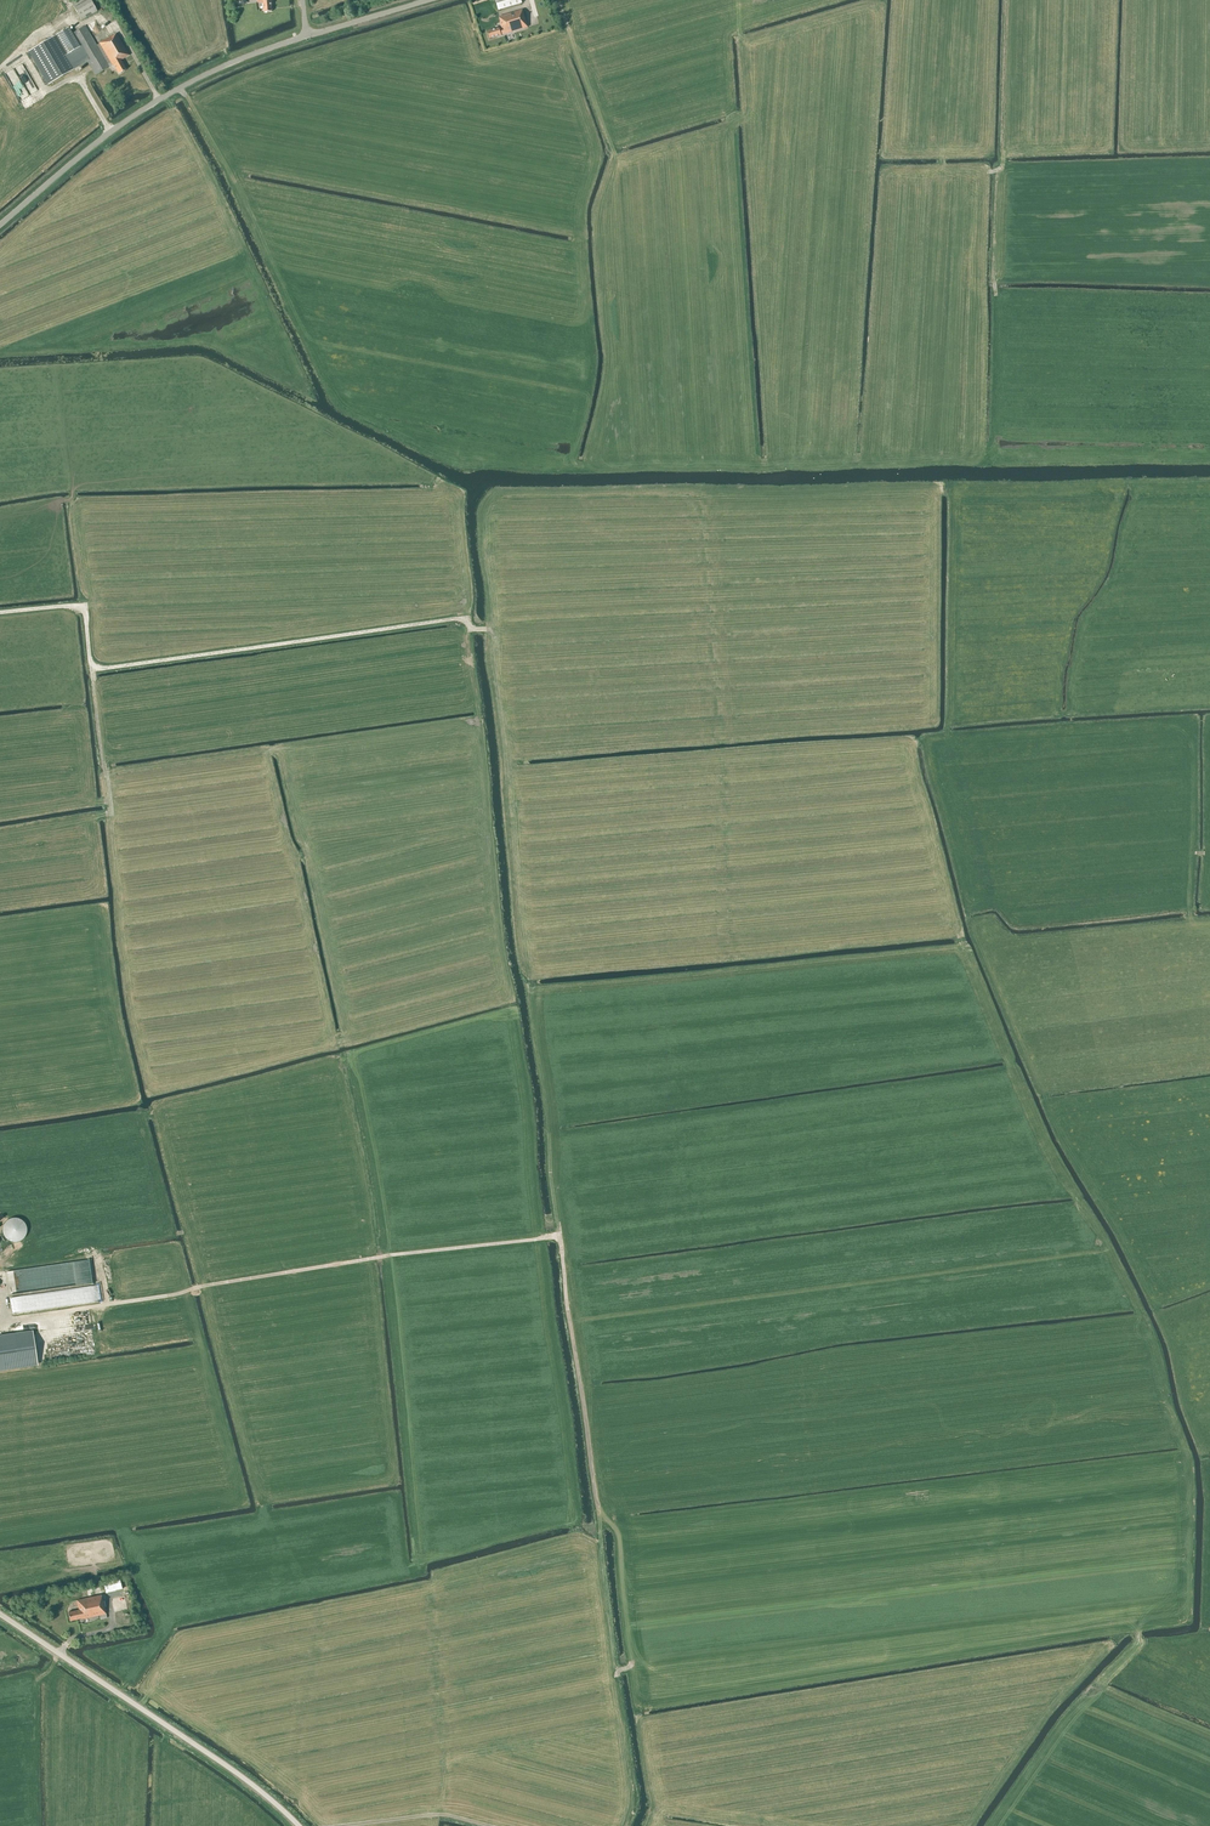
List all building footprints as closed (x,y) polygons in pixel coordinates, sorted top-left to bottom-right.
[(97,11),(91,0),(75,0),(71,3),(82,20),(97,11)] [(273,1),(272,0),(258,0),(258,3),(264,2),(265,12),(272,11),(271,1),(273,1)] [(522,3),(521,0),(495,0),(498,10),(522,3)] [(489,39),(528,27),(522,10),(499,17),(500,22),(502,29),(499,30),(499,28),(487,32),(489,39)] [(99,43),(100,43),(96,46),(85,26),(72,34),(69,28),(29,51),(48,84),(76,68),(70,57),(82,50),(96,75),(109,67),(108,65),(111,63),(113,65),(113,64),(119,74),(126,70),(121,60),(129,55),(116,34),(111,37),(111,36),(99,43)] [(32,98),(40,93),(24,69),(26,77),(22,79),(24,86),(26,90),(26,91),(30,98),(23,103),(23,107),(26,111),(28,110),(35,106),(35,103),(32,98)] [(25,1221),(4,1222),(5,1244),(26,1243),(25,1221)] [(16,1278),(15,1277),(13,1276),(12,1276),(11,1276),(10,1276),(9,1276),(8,1276),(7,1276),(6,1277),(5,1277),(4,1278),(3,1278),(2,1279),(1,1280),(1,1281),(0,1282),(0,1294),(1,1295),(2,1296),(3,1297),(4,1298),(5,1298),(6,1299),(8,1299),(9,1299),(10,1300),(11,1299),(12,1299),(14,1299),(15,1299),(16,1298),(17,1297),(18,1296),(19,1296),(19,1295),(20,1294),(21,1293),(21,1292),(22,1291),(22,1290),(22,1289),(22,1287),(22,1286),(22,1285),(21,1284),(21,1283),(20,1282),(20,1281),(19,1280),(18,1279),(16,1278)] [(15,1336),(0,1338),(0,1370),(19,1367),(37,1364),(32,1333),(15,1336)] [(105,1593),(120,1590),(122,1590),(119,1578),(103,1582),(105,1593)] [(103,1601),(101,1595),(77,1600),(79,1610),(68,1612),(70,1621),(81,1618),(81,1619),(99,1615),(100,1619),(107,1618),(106,1613),(103,1601)]
